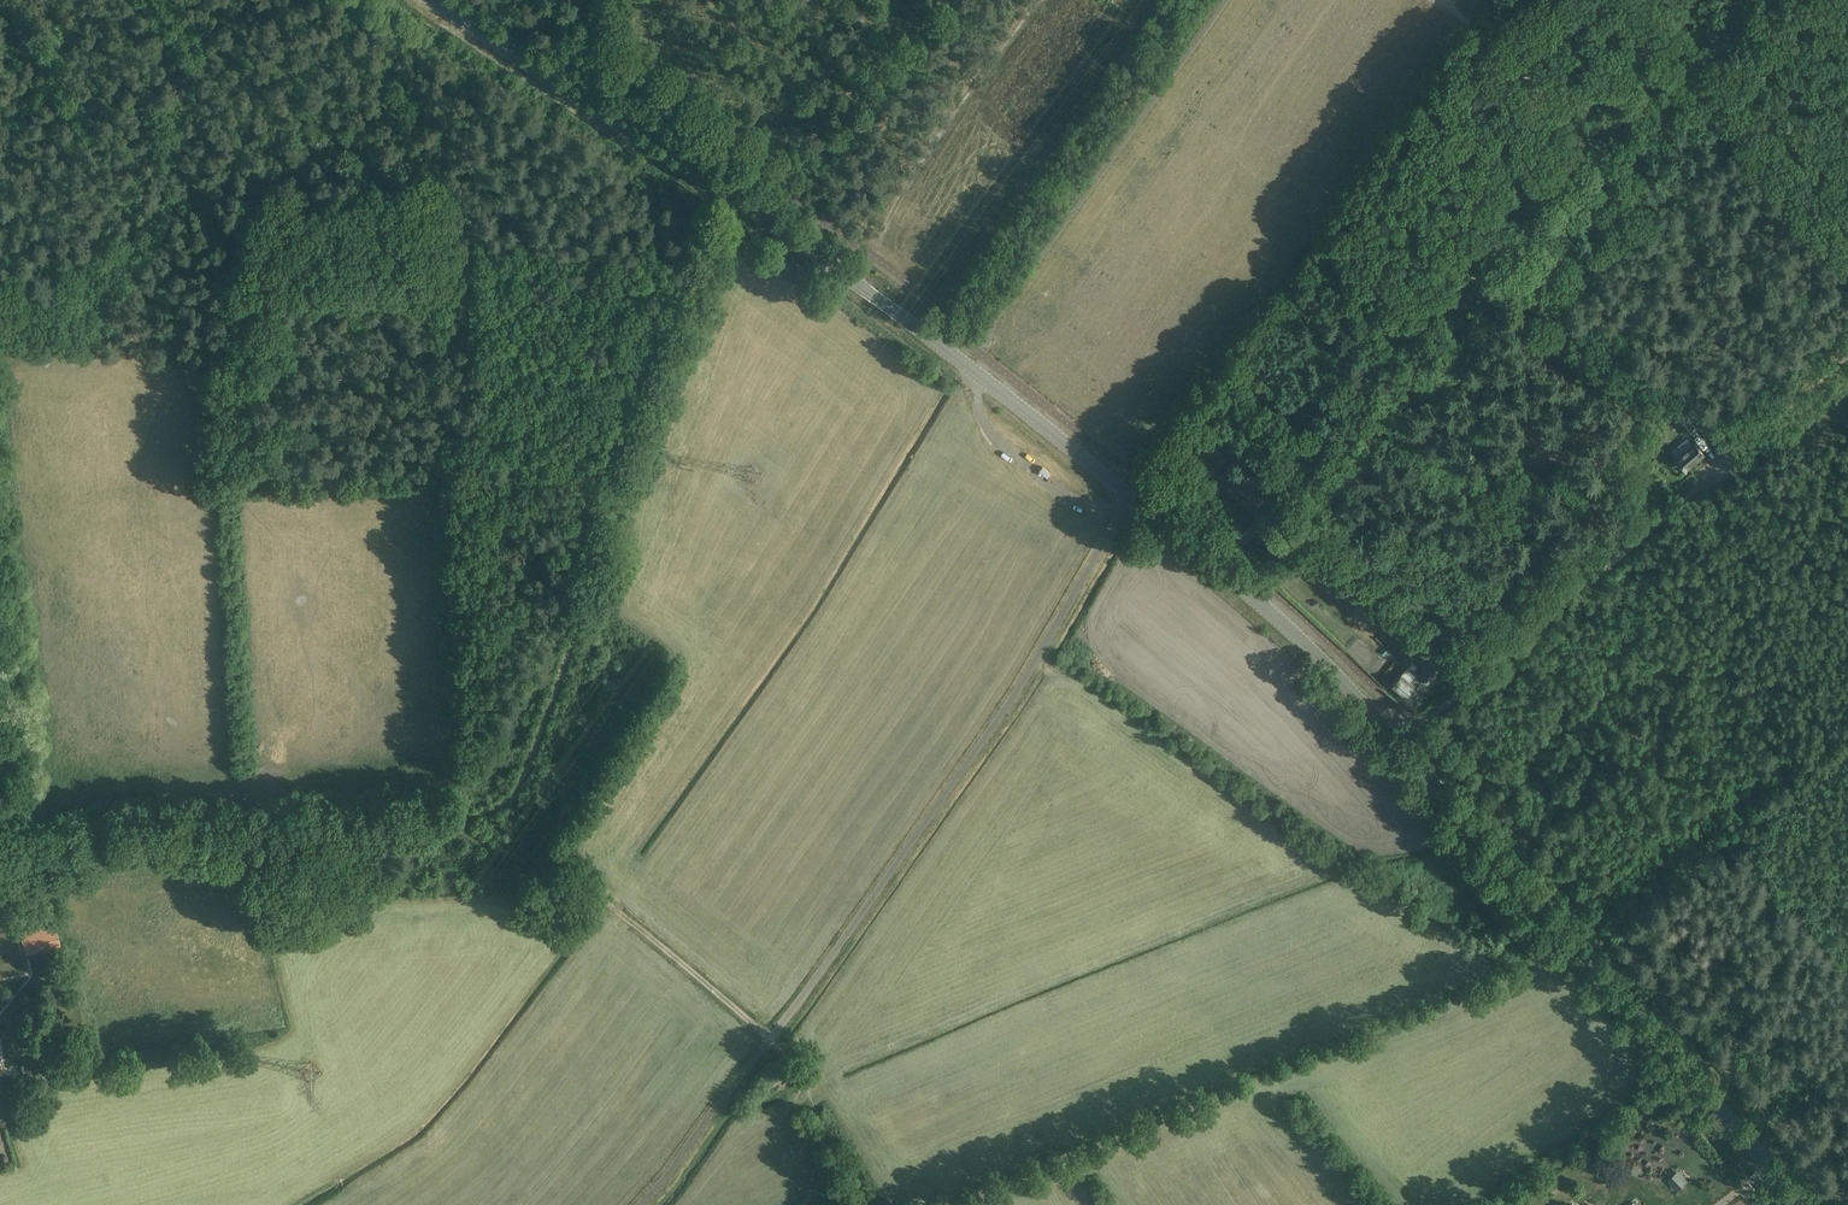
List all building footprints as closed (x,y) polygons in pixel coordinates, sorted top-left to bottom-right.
[(1687,434),(1695,428),(1682,413),(1674,419),(1687,434)] [(1694,443),(1679,456),(1677,458),(1686,469),(1688,468),(1703,454),(1704,454),(1695,442),(1694,443)] [(1399,677),(1392,686),(1408,699),(1423,679),(1428,683),(1447,661),(1439,654),(1420,677),(1416,673),(1416,674),(1411,680),(1402,673),(1399,677)] [(22,932),(27,952),(60,945),(54,921),(45,924),(45,926),(22,932)] [(1687,1152),(1663,1173),(1674,1184),(1697,1163),(1687,1152)]
